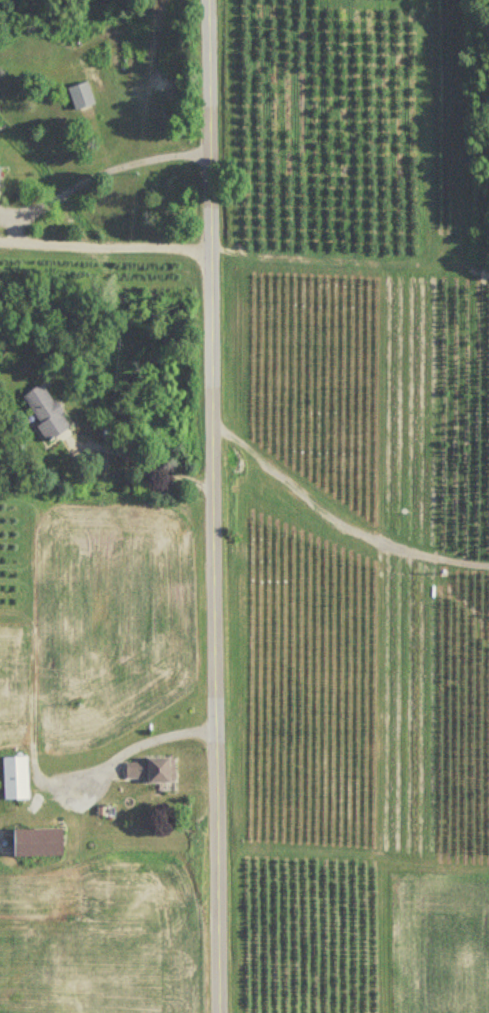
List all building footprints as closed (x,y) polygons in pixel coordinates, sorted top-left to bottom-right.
[(96,107),(91,84),(71,88),(76,111),(96,107)] [(23,399),(51,443),(73,429),(45,385),(23,399)] [(6,801),(30,801),(30,757),(6,757),(6,801)] [(176,782),(176,757),(149,757),(149,763),(127,763),(127,782),(176,782)] [(16,857),(65,857),(65,829),(16,829),(16,857)]
